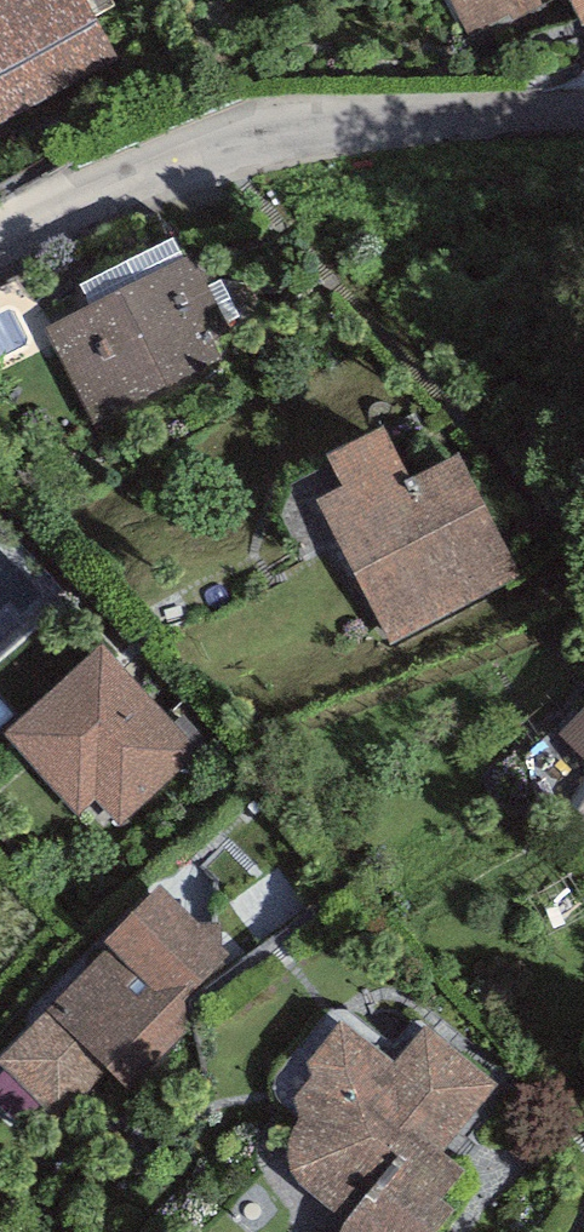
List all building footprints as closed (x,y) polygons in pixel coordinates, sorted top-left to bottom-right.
[(86,0),(0,0),(0,134),(123,65),(86,0)] [(469,32),(541,0),(453,0),(469,32)] [(583,28),(583,0),(571,0),(583,28)] [(187,256),(44,330),(96,428),(238,354),(187,256)] [(384,426),(326,455),(342,486),(317,499),(390,643),(521,576),(458,453),(410,477),(384,426)] [(0,547),(0,641),(52,599),(6,542),(0,547)] [(200,749),(99,645),(4,736),(81,815),(97,800),(120,825),(200,749)] [(558,733),(583,759),(583,708),(558,733)] [(104,943),(109,949),(0,1056),(0,1064),(58,1121),(109,1072),(133,1095),(209,1011),(196,996),(234,961),(223,948),(219,923),(198,925),(161,886),(104,943)] [(340,1021),(306,1061),(309,1078),(293,1098),(297,1118),(290,1139),(287,1154),(291,1170),(342,1222),(338,1231),(437,1231),(477,1184),(444,1153),(496,1086),(424,1026),(392,1064),(340,1021)]
